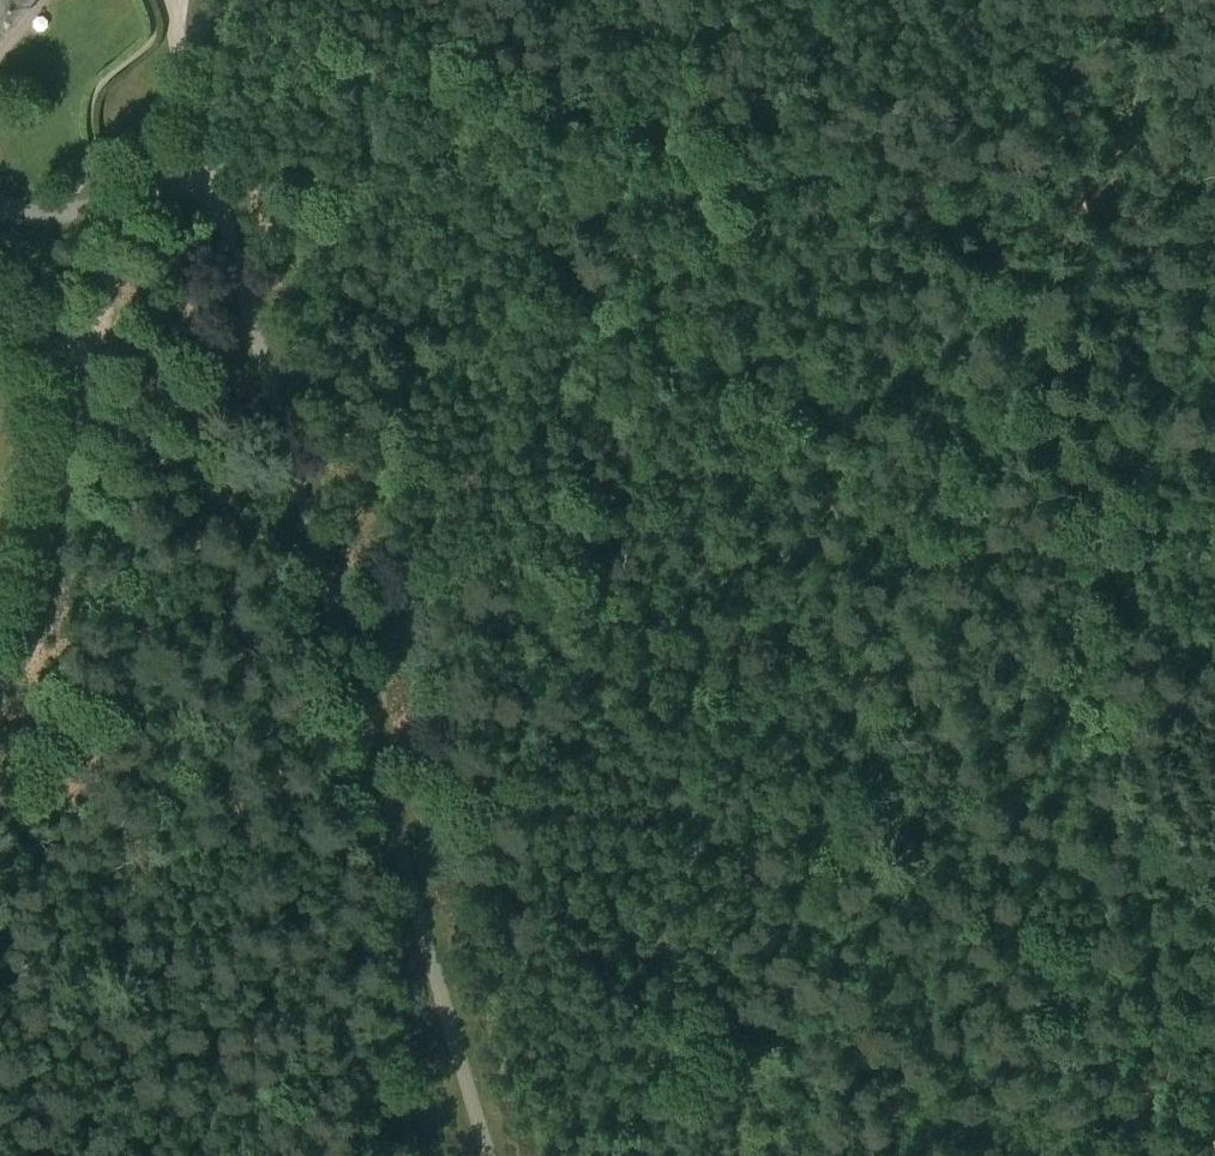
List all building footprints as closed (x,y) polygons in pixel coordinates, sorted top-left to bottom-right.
[(28,8),(34,0),(0,0),(0,40),(28,8)]
